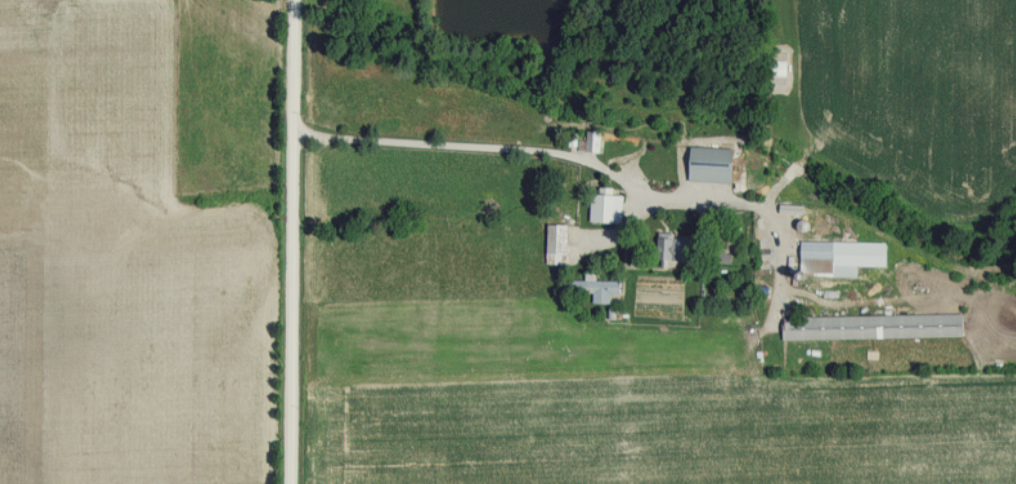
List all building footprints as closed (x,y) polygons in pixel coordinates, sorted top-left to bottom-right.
[(605,152),(605,132),(582,132),(582,152),(605,152)] [(741,148),(696,147),(695,182),(740,183),(741,148)] [(593,223),(625,223),(625,195),(593,195),(593,223)] [(571,264),(571,225),(549,225),(549,264),(571,264)] [(838,272),(838,242),(804,242),(804,272),(838,272)] [(615,304),(615,294),(625,294),(625,280),(570,281),(570,294),(595,293),(595,304),(615,304)] [(779,338),(959,336),(959,313),(778,315),(779,338)]
